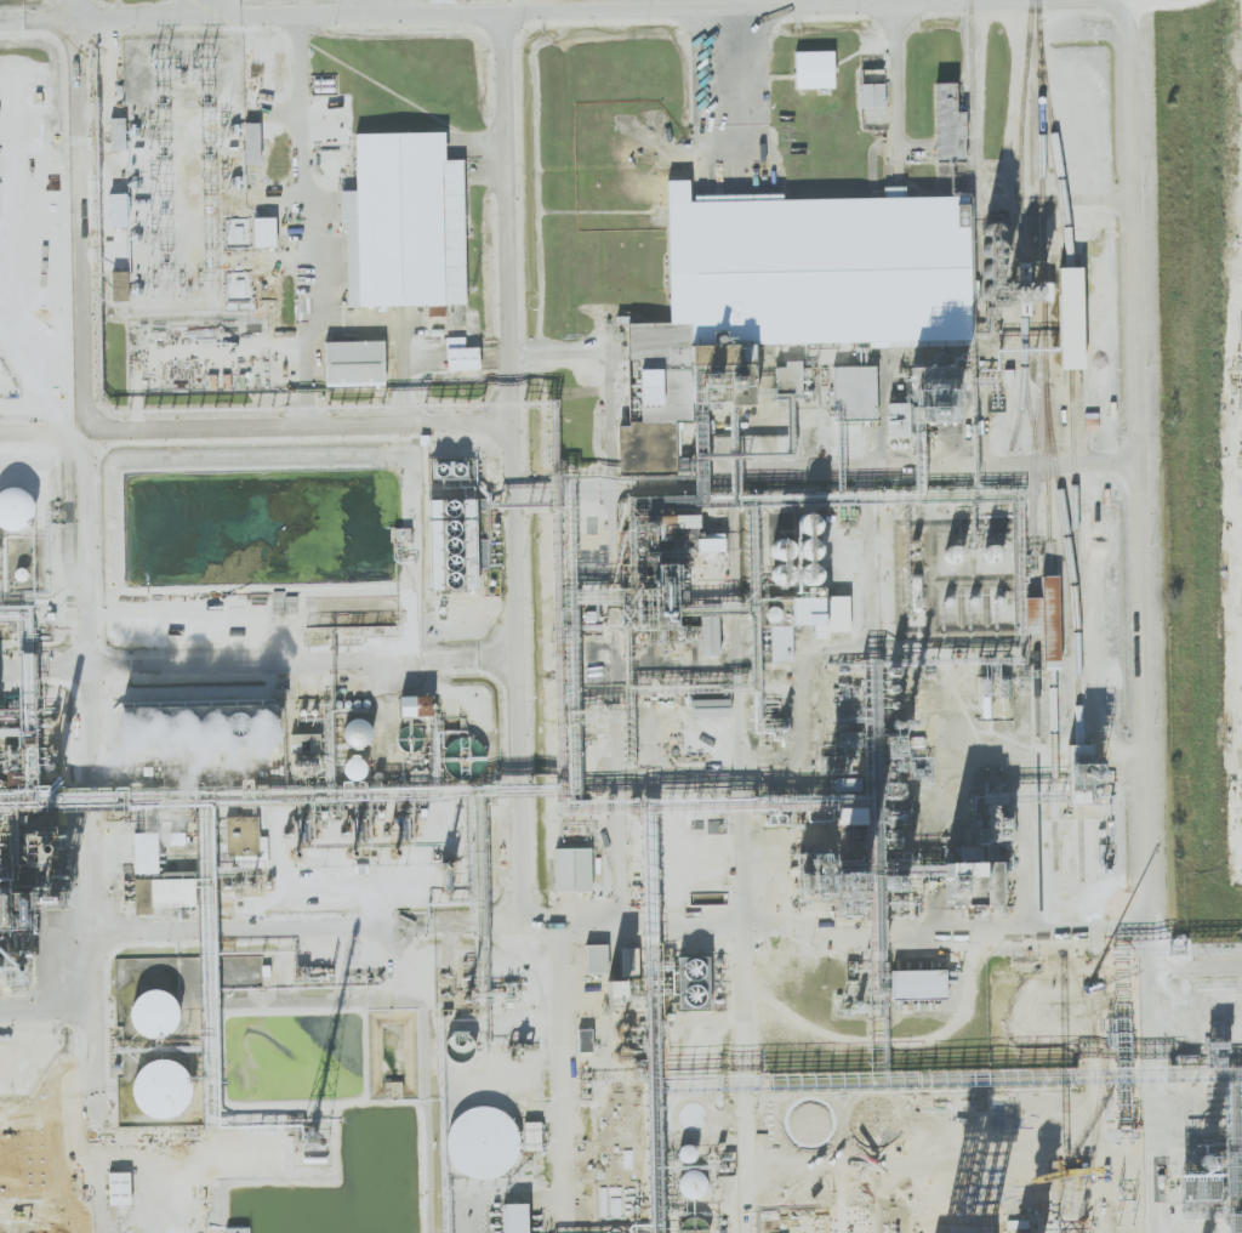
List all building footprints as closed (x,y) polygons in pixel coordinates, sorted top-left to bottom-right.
[(796,89),(834,88),(834,51),(795,52),(796,89)] [(965,112),(957,112),(956,83),(935,83),(936,163),(966,162),(965,112)] [(126,149),(125,118),(111,119),(111,150),(126,149)] [(260,163),(261,123),(245,123),(245,163),(260,163)] [(356,134),(357,191),(340,191),(340,222),(346,222),(348,306),(466,305),(464,160),(445,160),(445,133),(356,134)] [(968,197),(694,198),(695,202),(669,202),(669,323),(629,324),(629,359),(641,359),(641,421),(638,421),(621,426),(619,426),(619,473),(678,473),(678,425),(693,420),(693,407),(714,407),(722,405),(754,405),(754,343),(912,342),(922,340),(949,340),(949,323),(961,319),(961,317),(970,317),(969,201),(968,197)] [(276,218),(254,218),(254,247),(276,247),(276,218)] [(1059,267),(1083,267),(1084,369),(1060,369),(1059,267)] [(112,301),(129,301),(128,272),(112,272),(112,301)] [(480,370),(479,348),(465,348),(465,337),(446,337),(448,371),(480,370)] [(385,385),(384,341),(325,342),(326,387),(385,385)] [(640,361),(629,360),(628,381),(639,382),(640,361)] [(876,366),(834,367),(834,421),(877,421),(876,366)] [(889,437),(906,437),(906,419),(888,419),(889,437)] [(31,490),(0,491),(0,530),(32,529),(31,490)] [(697,552),(725,552),(724,536),(697,536),(697,552)] [(1025,598),(1041,598),(1039,576),(1058,575),(1059,669),(1043,669),(1042,632),(1025,633),(1025,598)] [(792,598),(793,626),(813,625),(813,639),(825,639),(825,632),(850,631),(849,597),(792,598)] [(719,616),(701,617),(702,656),(720,656),(719,616)] [(792,625),(771,626),(772,663),(793,663),(792,625)] [(400,697),(401,717),(432,716),(431,696),(400,697)] [(730,716),(730,699),(692,701),(692,717),(730,716)] [(122,704),(123,746),(276,745),(276,712),(274,712),(274,707),(242,707),(242,702),(122,704)] [(343,746),(367,750),(371,723),(348,719),(343,746)] [(361,756),(342,764),(350,782),(369,774),(361,756)] [(260,856),(259,816),(227,817),(228,857),(260,856)] [(158,833),(134,833),(134,874),(158,874),(158,833)] [(592,892),(592,849),(555,849),(555,892),(592,892)] [(1000,904),(1000,862),(946,863),(946,893),(962,893),(962,904),(1000,904)] [(152,907),(196,906),(195,878),(135,879),(136,915),(152,914),(152,907)] [(586,974),(608,974),(607,945),(586,945),(586,974)] [(639,975),(638,949),(621,949),(621,976),(639,975)] [(892,971),(892,1000),(946,999),(946,970),(892,971)] [(625,981),(608,981),(608,1003),(625,1004),(625,981)] [(177,993),(134,992),(133,1036),(177,1037),(177,993)] [(593,1029),(579,1029),(579,1052),(593,1051),(593,1029)] [(135,1115),(189,1117),(191,1084),(185,1084),(186,1063),(137,1061),(135,1115)] [(448,1175),(515,1177),(517,1111),(451,1109),(448,1175)] [(681,1172),(681,1198),(706,1198),(705,1171),(681,1172)] [(131,1205),(131,1173),(109,1172),(108,1205),(131,1205)] [(504,1204),(504,1232),(529,1232),(528,1204),(504,1204)]
